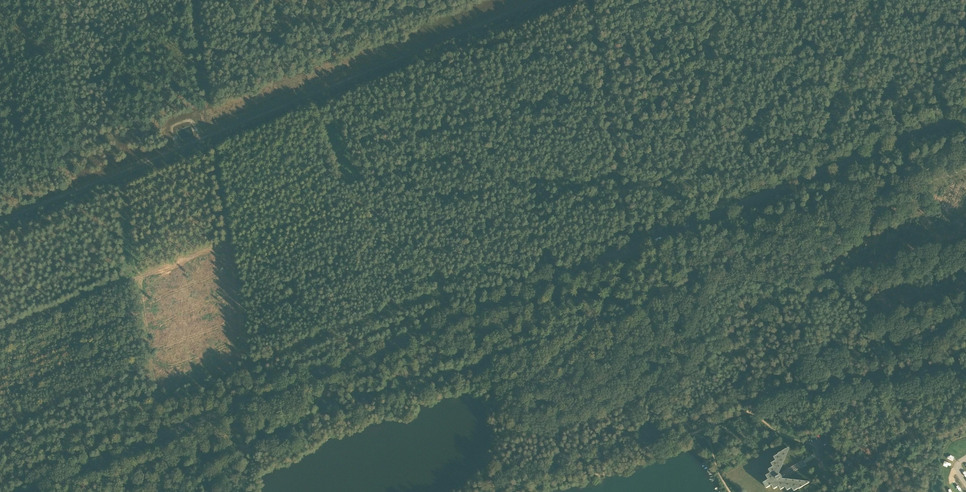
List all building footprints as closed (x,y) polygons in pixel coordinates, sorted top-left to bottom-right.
[(802,460),(779,474),(778,473),(788,448),(778,454),(775,456),(777,459),(776,460),(776,461),(773,462),(774,465),(773,466),(773,467),(770,469),(772,471),(770,472),(771,473),(768,475),(769,478),(768,479),(768,480),(765,482),(768,487),(772,485),(772,486),(774,485),(775,488),(779,486),(779,487),(780,486),(782,489),(785,487),(785,488),(787,487),(789,490),(792,488),(794,487),(795,490),(798,488),(799,489),(809,483),(782,480),(782,479),(805,465),(802,460)]
